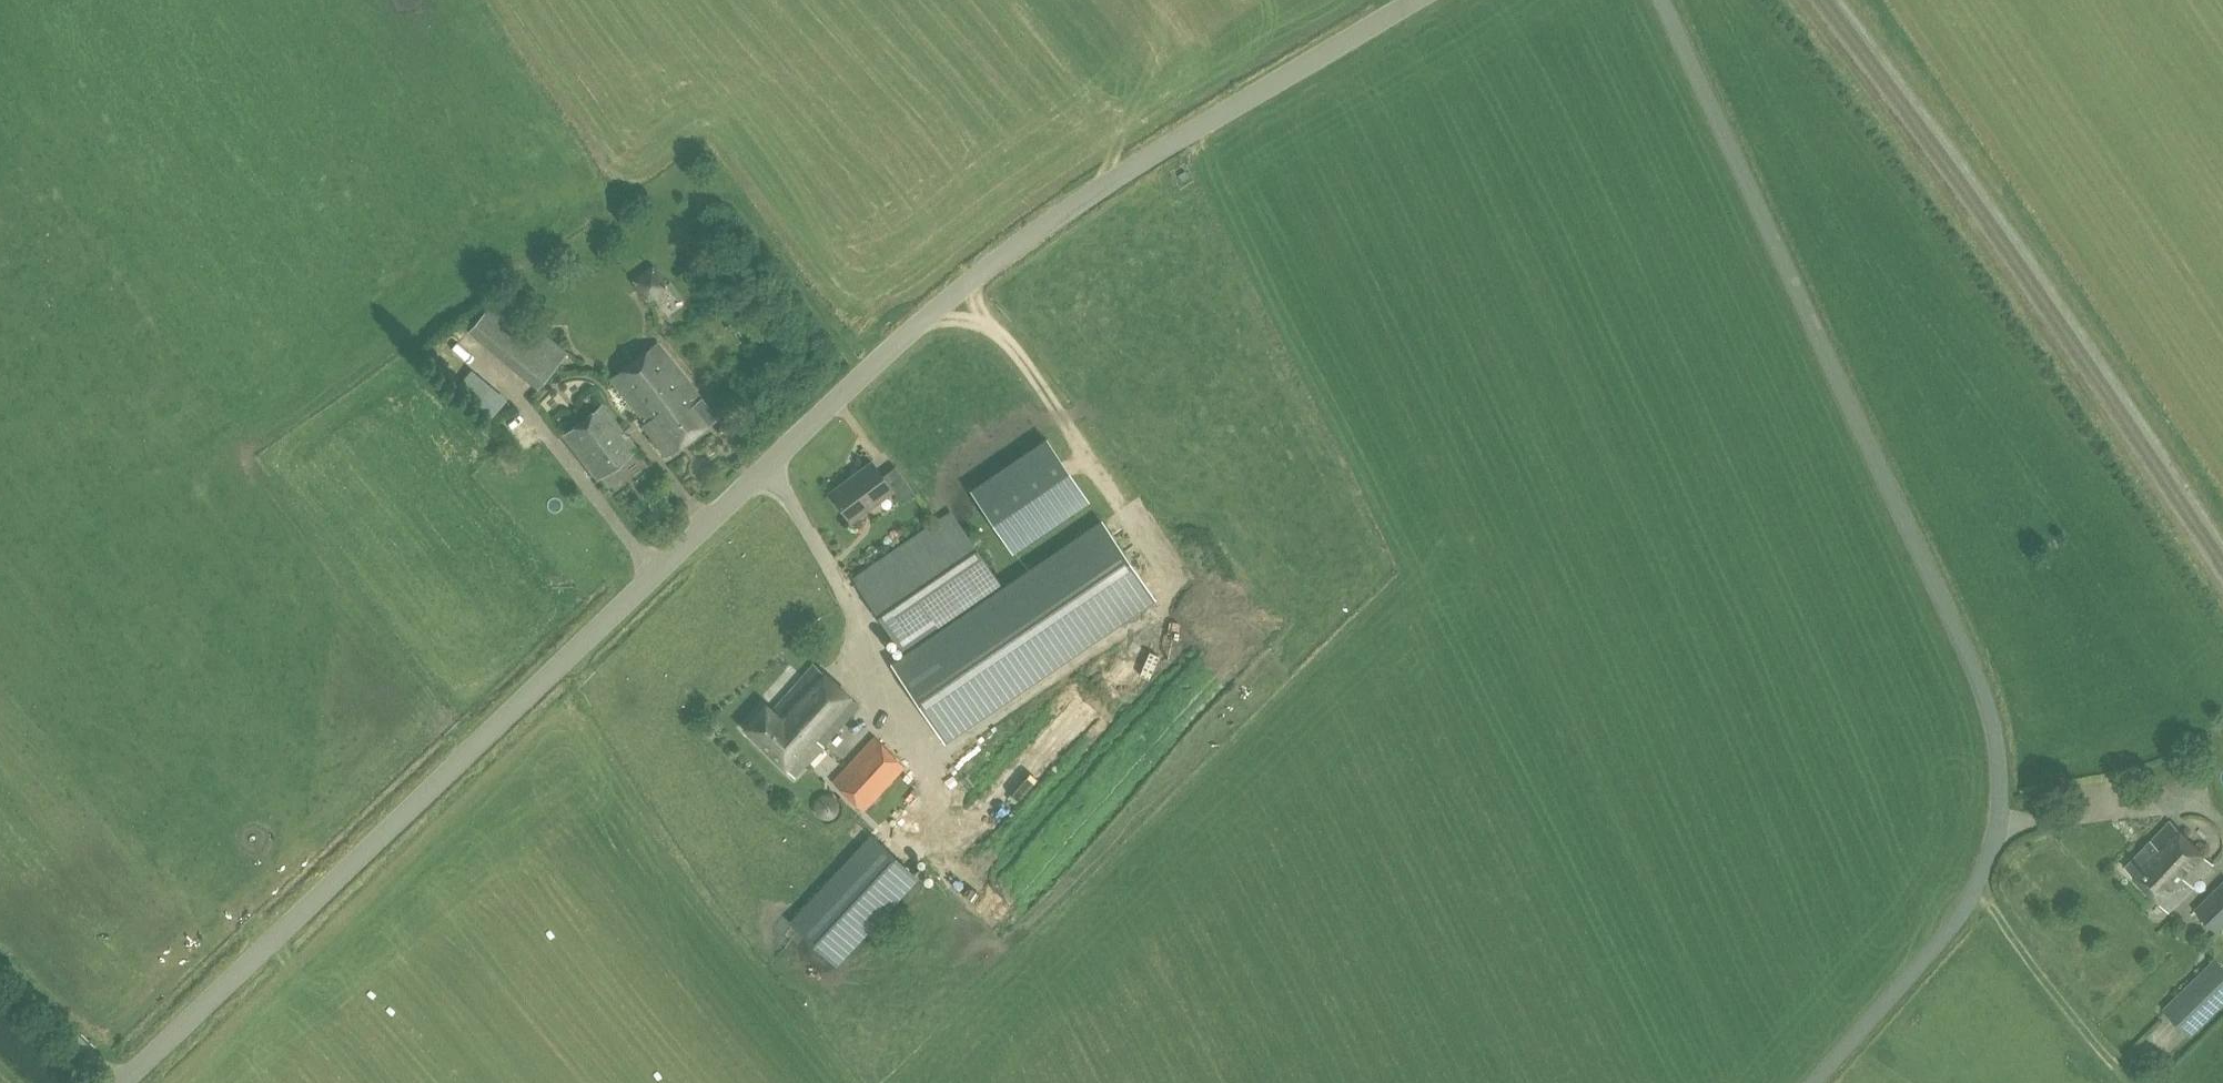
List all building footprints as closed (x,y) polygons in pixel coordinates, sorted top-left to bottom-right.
[(639,276),(655,295),(671,282),(656,263),(639,276)] [(498,292),(467,330),(536,387),(567,349),(498,292)] [(611,377),(645,422),(643,424),(666,454),(716,416),(702,397),(701,398),(657,341),(611,377)] [(597,479),(638,447),(603,402),(562,433),(597,479)] [(1046,436),(972,486),(1015,548),(1088,499),(1072,475),(1062,459),(1046,436)] [(851,519),(891,489),(901,502),(915,491),(895,465),(882,474),(872,460),(830,491),(851,519)] [(951,508),(851,576),(906,656),(1004,589),(951,508)] [(1134,579),(1132,599),(1144,600),(1145,580),(1134,579)] [(824,744),(823,744),(858,703),(813,663),(773,708),(767,703),(745,726),(796,775),(824,744)] [(874,734),(870,739),(833,780),(864,810),(905,766),(874,734)] [(980,808),(993,820),(1007,804),(1016,813),(1035,791),(1019,778),(999,800),(992,794),(980,808)] [(2171,820),(2152,839),(2152,840),(2126,866),(2170,910),(2195,885),(2193,884),(2214,864),(2171,820)] [(919,876),(870,831),(789,918),(835,964),(919,876)] [(2222,929),(2222,882),(2195,910),(2219,933),(2222,929)] [(2222,1004),(2222,967),(2214,958),(2164,1011),(2191,1037),(2222,1004)]
